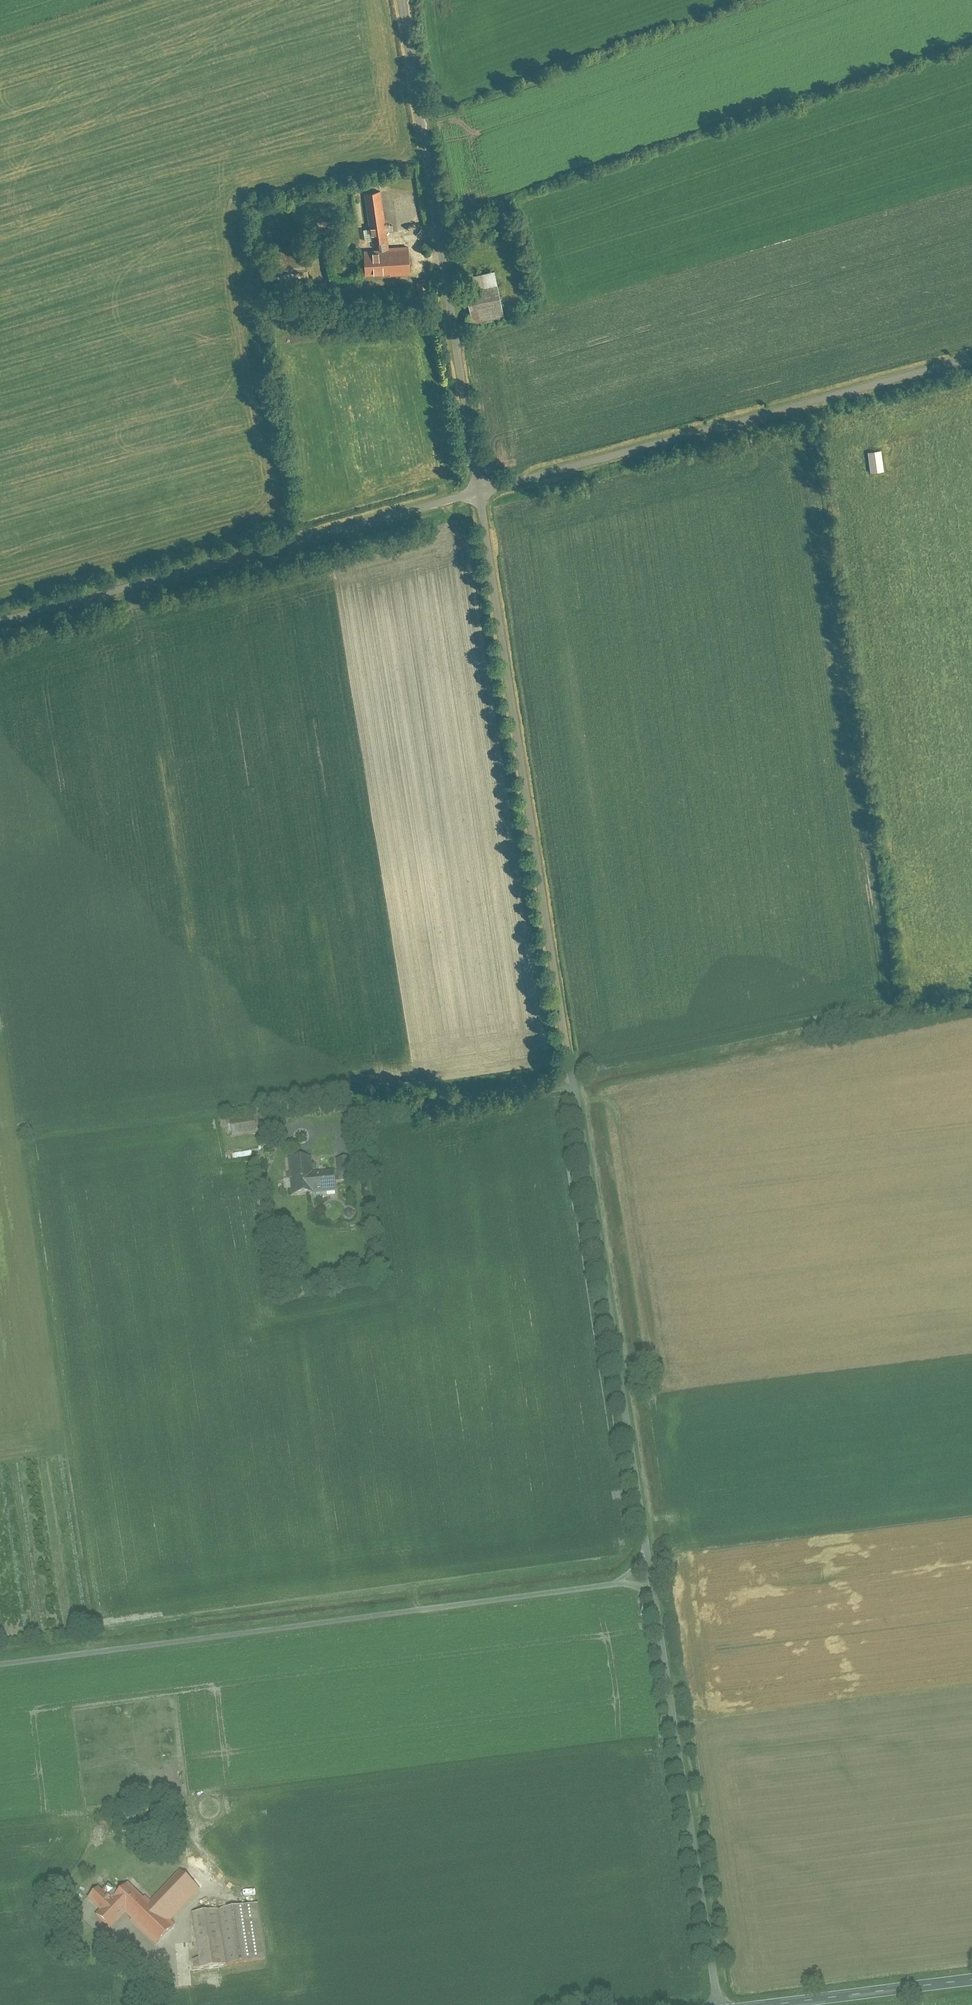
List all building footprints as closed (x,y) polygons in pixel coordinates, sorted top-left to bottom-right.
[(362,252),(363,275),(407,274),(406,250),(386,251),(380,192),(363,193),(368,251),(362,252)] [(492,271),(465,277),(475,322),(502,316),(492,271)] [(415,279),(416,297),(428,297),(427,279),(415,279)] [(229,1121),(231,1139),(254,1137),(253,1119),(229,1121)] [(280,1162),(281,1199),(332,1198),(331,1174),(308,1175),(307,1161),(280,1162)] [(335,1184),(353,1184),(352,1161),(334,1161),(335,1184)] [(95,1892),(85,1902),(99,1916),(96,1919),(109,1931),(124,1916),(154,1946),(169,1931),(163,1925),(193,1894),(174,1875),(145,1905),(125,1886),(110,1901),(112,1903),(109,1906),(95,1892)] [(191,1917),(194,1969),(259,1965),(256,1912),(191,1917)]
